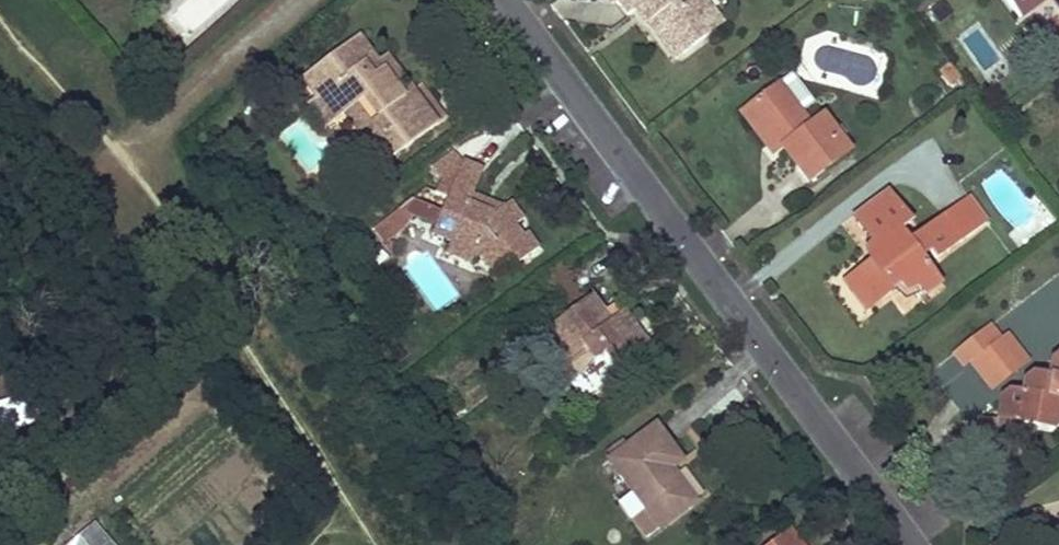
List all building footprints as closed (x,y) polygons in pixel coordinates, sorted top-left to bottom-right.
[(617,1),(627,15),(640,6),(649,18),(646,21),(665,46),(674,39),(683,53),(704,37),(698,28),(712,17),(700,0),(616,0),(617,1)] [(1016,18),(1039,0),(1003,0),(1016,18)] [(1058,14),(1058,0),(1049,0),(1058,14)] [(1038,13),(1053,36),(1058,32),(1058,19),(1050,5),(1038,13)] [(720,26),(712,17),(698,28),(704,37),(720,26)] [(376,63),(357,38),(310,73),(324,91),(314,99),(331,123),(344,114),(370,150),(382,166),(435,126),(410,91),(401,98),(376,63)] [(683,53),(674,39),(665,46),(675,59),(683,53)] [(410,91),(385,57),(376,63),(401,98),(410,91)] [(324,91),(310,73),(300,80),(314,99),(324,91)] [(433,103),(419,85),(410,91),(435,126),(445,119),(433,103)] [(809,127),(777,86),(747,108),(771,141),(774,139),(781,148),(807,182),(848,152),(823,117),(809,127)] [(331,123),(314,99),(307,104),(324,128),(331,123)] [(771,141),(747,108),(741,113),(772,155),(781,148),(774,139),(771,141)] [(382,166),(370,150),(362,155),(374,172),(382,166)] [(479,255),(491,272),(511,258),(517,265),(533,251),(524,236),(520,239),(512,227),(518,222),(507,204),(499,210),(490,217),(479,211),(482,203),(471,197),(481,173),(462,164),(453,152),(433,166),(441,178),(433,193),(446,199),(440,213),(436,224),(433,233),(450,241),(445,251),(471,263),(474,256),(476,257),(479,255)] [(881,256),(849,280),(859,295),(869,308),(907,280),(917,294),(935,281),(916,256),(927,248),(935,259),(987,220),(970,198),(908,244),(897,230),(906,224),(885,196),(854,220),(881,256)] [(440,213),(411,199),(374,227),(383,239),(416,215),(436,224),(440,213)] [(499,210),(482,203),(479,211),(490,217),(499,210)] [(601,312),(590,298),(538,339),(560,371),(586,351),(594,362),(602,356),(615,373),(649,347),(623,313),(610,324),(601,312)] [(990,397),(1031,364),(995,320),(955,353),(990,397)] [(978,436),(1029,446),(1032,427),(1049,431),(1058,424),(1058,355),(1049,362),(1047,378),(1032,376),(1024,381),(1021,396),(1008,394),(999,400),(995,422),(981,419),(978,436)] [(416,409),(407,394),(396,402),(407,416),(416,409)] [(0,408),(0,444),(25,435),(12,403),(0,408)] [(669,447),(655,428),(611,461),(635,492),(621,502),(647,537),(692,503),(669,470),(680,461),(669,447)] [(786,533),(771,544),(795,544),(786,533)]
